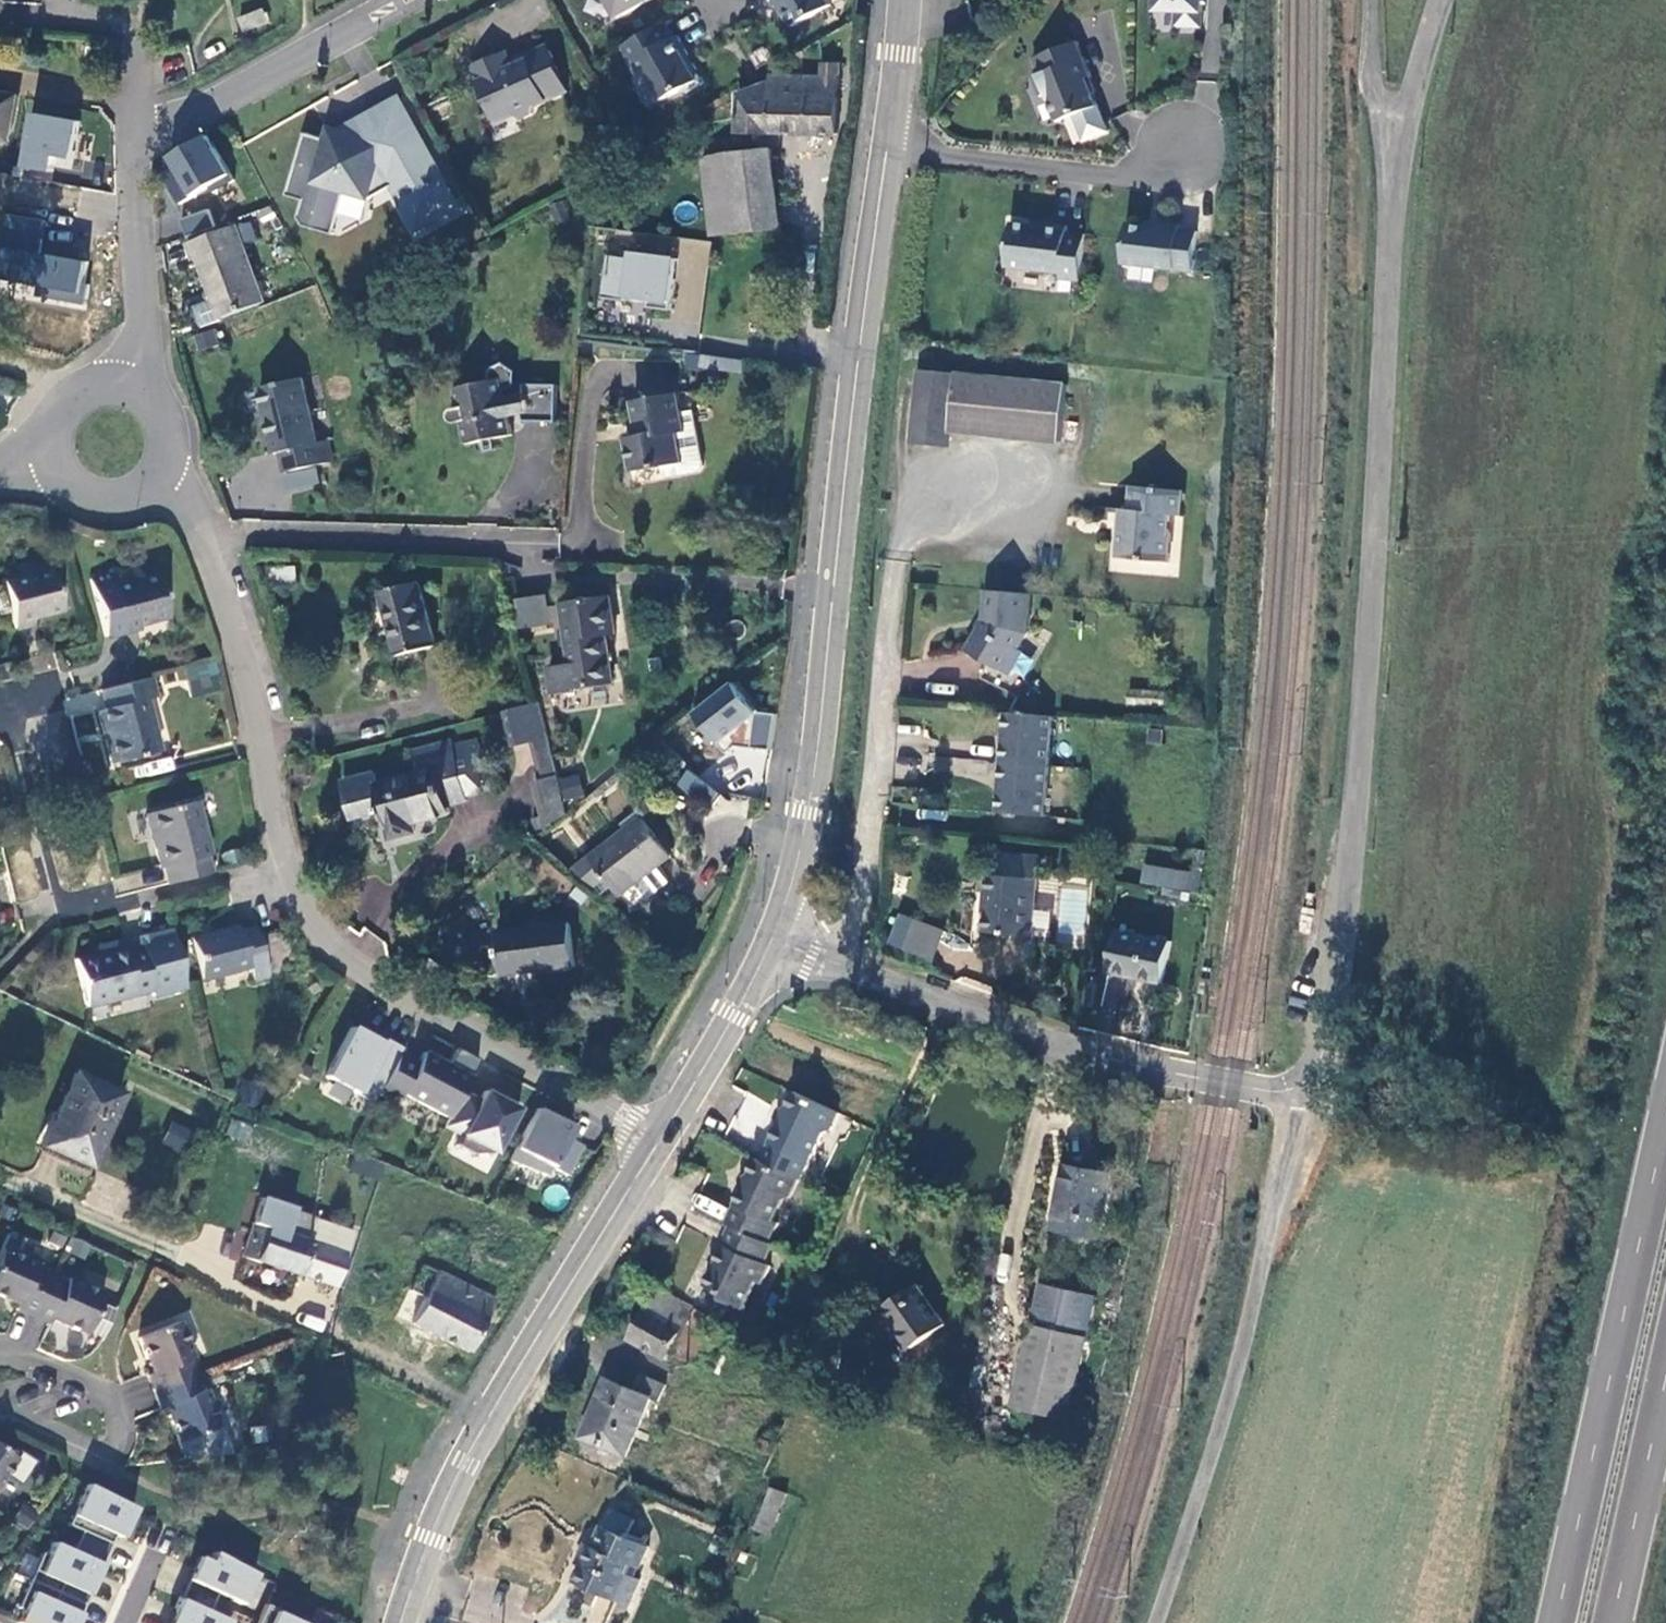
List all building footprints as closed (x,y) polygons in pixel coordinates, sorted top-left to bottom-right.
[(619,18),(652,0),(609,0),(619,18)] [(827,0),(770,0),(774,8),(780,5),(792,27),(830,6),(827,0)] [(1157,11),(1178,12),(1177,27),(1203,28),(1203,0),(1157,0),(1157,11)] [(246,12),(219,21),(225,36),(252,27),(246,12)] [(667,23),(624,46),(633,62),(636,61),(642,73),(649,75),(663,101),(681,91),(687,93),(705,83),(695,63),(690,66),(686,57),(690,55),(679,36),(675,38),(667,23)] [(1058,122),(1099,107),(1088,79),(1092,77),(1079,41),(1034,58),(1040,75),(1034,77),(1041,96),(1047,94),(1058,122)] [(570,92),(548,44),(525,55),(527,60),(514,66),(508,52),(472,69),(499,125),(515,118),(523,120),(535,114),(538,107),(570,92)] [(838,135),(841,61),(823,61),(822,73),(773,73),(772,82),(741,93),(740,131),(838,135)] [(21,99),(0,95),(0,143),(12,145),(21,99)] [(418,228),(460,204),(401,97),(370,114),(386,142),(365,154),(352,131),(336,140),(328,138),(307,132),(289,194),(306,199),(301,216),(306,225),(332,233),(345,191),(369,198),(394,184),(418,228)] [(69,159),(77,121),(26,110),(15,167),(46,174),(50,155),(69,159)] [(328,138),(336,140),(352,131),(365,154),(386,142),(370,114),(342,129),(331,126),(328,138)] [(208,132),(155,155),(174,202),(228,180),(208,132)] [(782,228),(772,149),(729,152),(703,157),(714,235),(782,228)] [(277,214),(269,198),(260,203),(269,219),(277,214)] [(209,210),(180,217),(184,234),(214,227),(209,210)] [(39,256),(42,216),(0,213),(0,279),(42,282),(40,301),(85,304),(88,260),(39,256)] [(1079,282),(1079,281),(1085,234),(1067,232),(1068,226),(1045,224),(1045,226),(1013,222),(1007,268),(1061,274),(1061,280),(1079,282)] [(1127,225),(1123,263),(1192,271),(1196,232),(1179,230),(1180,227),(1146,223),(1146,227),(1127,225)] [(43,228),(42,254),(70,255),(71,229),(43,228)] [(261,303),(234,228),(187,246),(194,264),(198,262),(220,318),(261,303)] [(677,258),(631,252),(631,258),(609,255),(604,297),(627,300),(627,295),(649,298),(648,306),(670,309),(677,258)] [(194,334),(197,351),(221,346),(218,329),(194,334)] [(462,429),(479,429),(490,429),(508,428),(509,410),(523,410),(523,420),(554,424),(555,389),(523,389),(523,397),(507,397),(505,394),(513,381),(514,361),(502,352),(487,356),(487,369),(460,371),(460,393),(450,394),(447,399),(447,403),(449,407),(460,407),(462,429)] [(697,358),(696,368),(737,373),(738,363),(697,358)] [(1064,385),(918,368),(911,433),(920,447),(937,448),(947,441),(949,431),(1059,443),(1064,385)] [(13,380),(0,377),(0,395),(9,397),(13,380)] [(305,381),(263,391),(277,454),(282,453),(288,474),(335,464),(329,442),(320,444),(305,381)] [(677,393),(633,402),(640,436),(625,439),(633,473),(663,466),(664,472),(669,476),(700,469),(704,464),(692,409),(681,411),(677,393)] [(490,429),(479,429),(480,442),(491,443),(490,429)] [(1119,530),(1116,557),(1138,558),(1139,564),(1166,566),(1169,538),(1163,532),(1164,519),(1176,520),(1178,494),(1131,489),(1129,515),(1123,515),(1122,530),(1119,530)] [(271,580),(295,579),(295,565),(271,566),(271,580)] [(1,584),(2,586),(10,614),(14,631),(30,627),(29,619),(60,611),(49,569),(1,584)] [(166,618),(155,575),(116,586),(113,574),(89,580),(103,638),(138,629),(138,626),(166,618)] [(400,656),(438,645),(420,585),(382,595),(394,633),(400,656)] [(2,586),(0,586),(0,615),(10,614),(2,586)] [(1029,633),(1031,594),(988,591),(986,620),(970,652),(1013,676),(1026,652),(1021,648),(1029,633)] [(521,600),(525,627),(568,621),(566,605),(552,606),(550,596),(521,600)] [(552,667),(555,694),(578,691),(578,688),(614,684),(608,637),(617,636),(612,596),(565,602),(566,605),(568,621),(574,665),(552,667)] [(215,657),(186,663),(193,695),(222,689),(215,657)] [(150,679),(99,692),(105,710),(96,712),(109,765),(156,753),(142,701),(155,698),(150,679)] [(731,681),(684,712),(717,761),(765,729),(759,720),(731,681)] [(1177,693),(1132,691),(1131,708),(1177,710),(1177,693)] [(541,703),(505,712),(514,745),(532,740),(531,736),(548,731),(541,703)] [(1010,714),(1008,741),(1003,741),(999,783),(1005,783),(1002,812),(1048,816),(1056,718),(1010,714)] [(694,727),(687,719),(671,731),(678,740),(694,727)] [(560,776),(548,731),(531,736),(532,740),(542,780),(560,776)] [(480,781),(487,779),(480,749),(457,755),(468,796),(483,792),(480,781)] [(414,820),(450,811),(448,805),(469,800),(468,796),(457,755),(456,750),(419,760),(422,773),(379,784),(376,772),(344,782),(355,820),(383,812),(391,838),(417,832),(414,820)] [(575,756),(559,761),(563,776),(580,773),(575,756)] [(685,769),(673,787),(706,811),(719,793),(685,769)] [(560,776),(542,780),(534,783),(546,830),(569,812),(563,789),(560,776)] [(569,812),(596,790),(583,776),(563,789),(569,812)] [(168,886),(208,876),(203,858),(207,857),(194,803),(145,816),(159,869),(163,868),(168,886)] [(624,897),(673,859),(643,819),(592,857),(575,870),(599,888),(610,880),(624,897)] [(988,932),(1036,936),(1043,857),(1003,854),(1002,875),(988,874),(987,897),(991,897),(988,932)] [(1147,863),(1144,885),(1189,891),(1191,868),(1147,863)] [(948,929),(919,919),(909,948),(937,958),(948,929)] [(506,976),(578,968),(572,922),(500,931),(506,976)] [(236,927),(190,938),(200,980),(246,969),(250,982),(266,978),(263,962),(254,927),(237,931),(236,927)] [(155,994),(187,986),(170,928),(149,932),(151,939),(141,942),(142,946),(125,951),(122,939),(106,944),(108,951),(77,958),(89,1005),(154,988),(155,994)] [(1172,941),(1118,929),(1110,974),(1163,984),(1172,941)] [(151,939),(149,932),(139,937),(141,942),(151,939)] [(338,1005),(349,1011),(352,1006),(340,1000),(338,1005)] [(371,1022),(349,1011),(338,1005),(321,1035),(354,1052),(371,1022)] [(416,1063),(400,1053),(379,1089),(397,1100),(402,1092),(448,1119),(468,1079),(422,1052),(416,1063)] [(88,1166),(108,1123),(120,1094),(74,1073),(41,1145),(88,1166)] [(842,1110),(799,1090),(764,1161),(804,1180),(842,1110)] [(476,1106),(461,1097),(448,1119),(444,1125),(462,1136),(457,1144),(472,1154),(492,1155),(512,1110),(498,1104),(483,1095),(476,1106)] [(309,1113),(294,1106),(289,1116),(303,1123),(309,1113)] [(565,1128),(535,1114),(512,1160),(542,1175),(548,1169),(564,1177),(578,1149),(559,1140),(565,1128)] [(171,1121),(161,1144),(182,1153),(192,1129),(171,1121)] [(749,1191),(733,1222),(753,1230),(773,1236),(786,1207),(793,1201),(804,1180),(764,1161),(756,1177),(745,1181),(749,1191)] [(1100,1238),(1112,1176),(1067,1167),(1054,1230),(1100,1238)] [(695,1193),(689,1206),(720,1220),(726,1206),(695,1193)] [(334,1288),(352,1233),(259,1203),(241,1258),(334,1288)] [(753,1230),(733,1222),(732,1226),(735,1227),(725,1248),(728,1250),(709,1288),(722,1295),(725,1302),(743,1311),(757,1282),(762,1284),(771,1268),(766,1266),(776,1248),(772,1246),(780,1227),(776,1225),(773,1236),(753,1230)] [(1,1249),(32,1262),(39,1247),(8,1234),(1,1249)] [(0,1251),(0,1294),(19,1304),(17,1309),(32,1316),(49,1275),(35,1269),(37,1264),(32,1262),(1,1249),(0,1251)] [(396,1318),(411,1324),(436,1273),(421,1266),(396,1318)] [(496,1301),(436,1273),(411,1324),(471,1353),(496,1301)] [(49,1275),(32,1316),(48,1322),(51,1315),(85,1332),(102,1293),(66,1277),(65,1282),(49,1275)] [(921,1285),(882,1311),(894,1330),(900,1325),(915,1347),(948,1325),(921,1285)] [(1047,1285),(1036,1327),(1089,1340),(1100,1298),(1047,1285)] [(697,1311),(659,1287),(628,1339),(667,1360),(671,1354),(697,1311)] [(691,1366),(718,1321),(697,1311),(671,1354),(691,1366)] [(193,1375),(186,1358),(192,1355),(178,1320),(139,1335),(154,1371),(147,1374),(154,1391),(193,1375)] [(1089,1340),(1036,1327),(1017,1404),(1070,1417),(1089,1340)] [(779,1345),(773,1354),(773,1355),(801,1373),(803,1369),(808,1362),(779,1345)] [(193,1375),(154,1391),(160,1406),(165,1404),(179,1440),(218,1425),(205,1388),(198,1390),(193,1375)] [(635,1391),(607,1380),(582,1439),(628,1459),(654,1400),(635,1391)] [(770,1458),(776,1444),(763,1441),(757,1453),(770,1458)] [(0,1445),(0,1483),(17,1456),(0,1445)] [(101,1565),(115,1535),(122,1538),(136,1506),(87,1483),(68,1525),(81,1531),(72,1551),(101,1565)] [(791,1497),(773,1491),(758,1531),(776,1538),(791,1497)] [(636,1521),(617,1512),(609,1528),(603,1526),(593,1546),(588,1544),(578,1564),(583,1567),(575,1584),(618,1603),(632,1574),(635,1566),(642,1568),(651,1548),(628,1538),(636,1521)] [(376,1546),(383,1530),(374,1527),(367,1543),(376,1546)] [(29,1580),(83,1604),(101,1565),(72,1551),(52,1542),(46,1555),(41,1552),(29,1580)] [(179,1600),(208,1613),(216,1594),(242,1606),(255,1576),(213,1553),(209,1563),(198,1558),(179,1600)] [(632,1574),(618,1603),(630,1607),(643,1581),(632,1574)] [(29,1580),(16,1607),(21,1609),(16,1622),(19,1622),(75,1622),(83,1604),(29,1580)] [(179,1600),(168,1622),(228,1622),(208,1613),(179,1600)] [(265,1607),(258,1622),(294,1622),(290,1621),(291,1619),(265,1607)]
